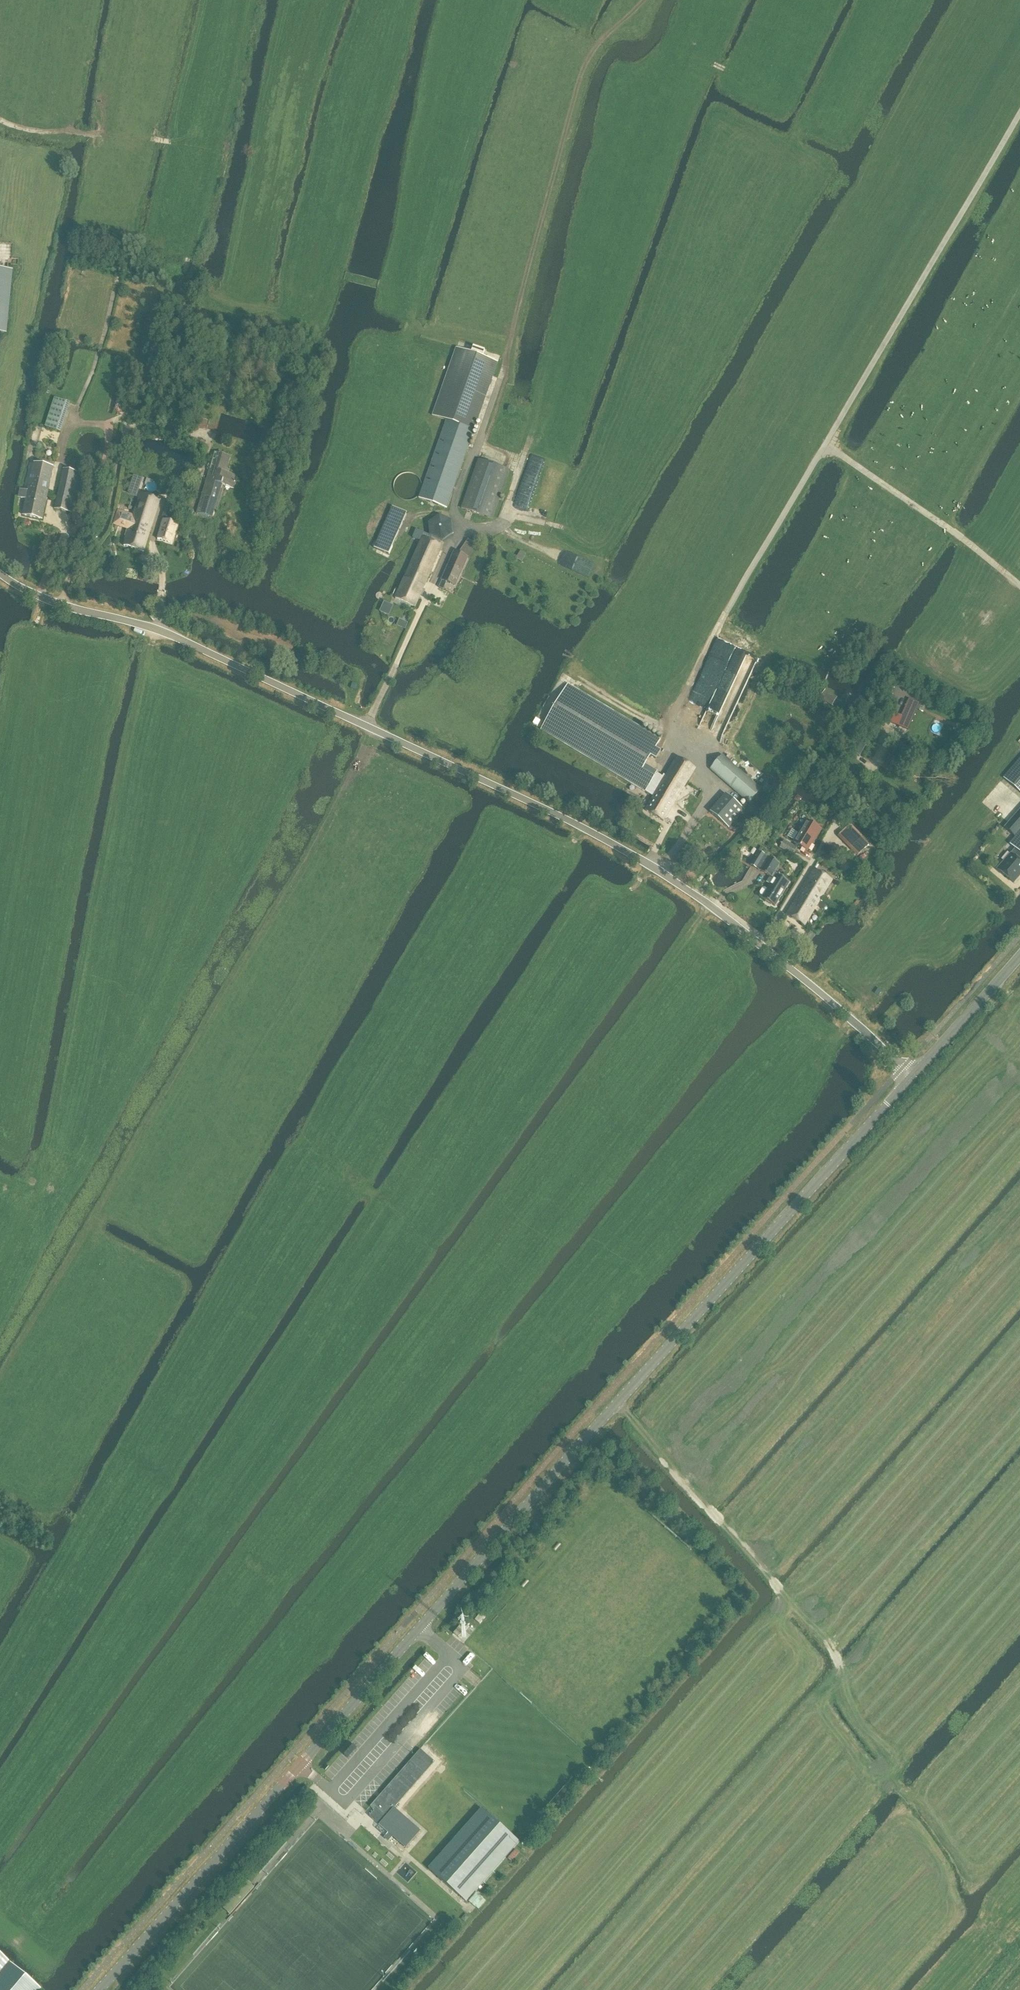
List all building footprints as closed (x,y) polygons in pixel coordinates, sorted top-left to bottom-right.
[(4,333),(10,271),(0,270),(0,333),(4,333)] [(419,499),(446,509),(499,364),(458,349),(434,416),(447,421),(419,499)] [(61,432),(70,403),(54,398),(45,427),(61,432)] [(227,470),(231,458),(215,454),(197,514),(209,517),(212,506),(216,507),(223,486),(234,489),(237,478),(229,475),(230,471),(227,470)] [(491,520),(509,472),(479,461),(461,509),(491,520)] [(54,469),(42,466),(35,464),(29,492),(21,490),(19,498),(27,500),(24,516),(43,520),(54,469)] [(77,514),(86,475),(64,471),(55,510),(77,514)] [(422,489),(422,486),(422,483),(421,480),(419,478),(418,476),(415,474),(413,473),(410,472),(408,472),(405,472),(402,473),(400,474),(398,476),(396,478),(395,481),(394,483),(394,486),(394,489),(395,492),(396,494),(398,496),(400,498),(402,499),(405,500),(408,500),(411,500),(413,499),(416,498),(418,496),(420,494),(421,491),(422,489)] [(132,483),(129,494),(136,497),(140,486),(132,483)] [(144,553),(160,501),(141,494),(134,517),(123,513),(122,516),(118,515),(115,525),(130,530),(124,547),(144,553)] [(452,534),(451,522),(439,517),(429,524),(430,537),(442,542),(452,534)] [(172,544),(178,525),(164,521),(158,540),(172,544)] [(423,538),(425,534),(417,530),(413,538),(421,542),(396,599),(415,608),(443,547),(423,538)] [(443,590),(448,581),(456,584),(467,558),(454,553),(439,588),(443,590)] [(568,686),(541,730),(634,785),(646,792),(657,774),(645,767),(651,757),(656,760),(661,752),(656,748),(660,740),(568,686)] [(832,707),(838,698),(825,690),(820,699),(832,707)] [(908,731),(919,705),(909,700),(902,717),(898,726),(908,731)] [(750,804),(762,791),(723,756),(711,770),(750,804)] [(664,822),(696,769),(678,758),(667,777),(665,776),(663,778),(657,774),(646,792),(646,793),(654,798),(646,811),(664,822)] [(1005,778),(1019,792),(1019,761),(1005,778)] [(729,829),(745,810),(726,794),(711,813),(729,829)] [(1019,831),(1019,813),(1006,828),(1015,837),(1019,831)] [(807,852),(820,830),(807,822),(794,843),(807,852)] [(849,827),(845,831),(857,843),(858,844),(864,850),(867,846),(869,845),(850,826),(849,827)] [(1012,846),(1016,849),(998,870),(1014,884),(1019,877),(1019,837),(1012,846)] [(791,855),(796,847),(784,840),(780,848),(791,855)] [(762,861),(765,855),(759,851),(756,857),(762,861)] [(774,874),(780,864),(770,858),(762,872),(774,880),(768,890),(765,889),(763,889),(761,893),(761,895),(764,897),(763,899),(766,901),(765,903),(771,906),(772,905),(775,907),(790,883),(777,875),(774,874)] [(832,881),(818,872),(814,870),(801,891),(812,897),(814,892),(823,897),(832,881)] [(806,925),(823,897),(814,892),(812,897),(801,891),(787,914),(806,925)] [(480,1614),(475,1621),(480,1625),(485,1618),(480,1614)] [(458,1638),(465,1630),(460,1626),(457,1630),(454,1634),(458,1638)] [(375,1811),(370,1817),(378,1824),(380,1825),(380,1826),(380,1825),(381,1825),(389,1832),(389,1833),(388,1834),(385,1837),(390,1841),(392,1838),(393,1836),(396,1838),(406,1848),(406,1849),(421,1832),(421,1831),(420,1832),(394,1809),(435,1763),(421,1750),(370,1807),(371,1808),(375,1811)] [(429,1869),(466,1902),(476,1892),(520,1842),(482,1809),(429,1869)] [(40,1989),(0,1955),(0,1989),(40,1989)]
